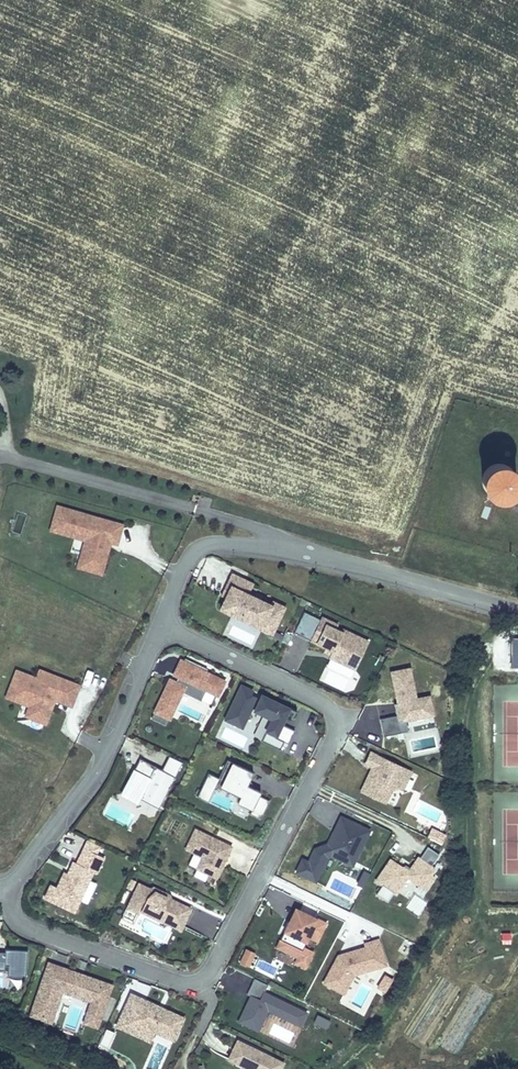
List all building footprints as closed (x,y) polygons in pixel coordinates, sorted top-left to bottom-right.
[(506,466),(499,465),(493,467),(488,470),(485,476),(484,482),(485,488),(488,493),(493,497),(499,499),(505,498),(511,496),(515,491),(517,485),(517,479),(515,473),(511,469),(506,466)] [(124,524),(56,505),(48,531),(83,541),(75,568),(102,576),(109,552),(104,550),(106,543),(111,544),(118,546),(124,524)] [(21,535),(27,516),(16,512),(10,532),(21,535)] [(253,583),(234,574),(229,584),(232,586),(228,596),(222,608),(233,613),(234,611),(253,620),(255,617),(265,622),(276,627),(286,607),(274,601),(273,604),(248,593),(253,583)] [(229,584),(224,594),(228,596),(232,586),(229,584)] [(233,613),(252,622),(253,620),(234,611),(233,613)] [(305,611),(296,631),(313,639),(313,640),(328,647),(329,648),(331,643),(336,646),(333,654),(331,657),(346,664),(352,650),(362,654),(369,640),(345,628),(343,631),(336,628),(338,623),(324,617),(322,619),(305,611)] [(265,622),(262,627),(273,632),(276,627),(265,622)] [(328,647),(326,651),(333,654),(336,646),(331,643),(329,648),(328,647)] [(346,664),(356,668),(362,654),(352,650),(346,664)] [(208,669),(186,659),(185,661),(181,659),(174,675),(177,677),(174,683),(171,681),(170,681),(152,719),(167,726),(169,721),(171,722),(184,694),(202,701),(206,692),(220,698),(227,681),(207,672),(208,669)] [(410,669),(392,672),(398,703),(394,704),(397,715),(380,719),(383,736),(408,731),(406,721),(409,721),(408,717),(432,712),(429,696),(416,699),(410,669)] [(53,685),(17,671),(8,696),(31,705),(27,714),(45,721),(51,705),(50,704),(51,700),(53,701),(54,697),(71,704),(78,685),(56,677),(53,685)] [(242,685),(226,719),(244,728),(252,709),(254,709),(272,718),(272,719),(262,740),(281,749),(285,741),(290,743),(296,730),(283,723),(286,717),(283,716),(288,706),(263,695),(261,699),(252,694),(254,690),(242,685)] [(371,753),(365,765),(372,768),(377,770),(375,774),(371,772),(362,791),(385,803),(392,790),(399,786),(403,788),(411,772),(371,753)] [(183,761),(170,755),(163,768),(140,758),(122,793),(137,800),(139,797),(159,807),(183,761)] [(210,773),(199,796),(210,801),(218,784),(239,794),(240,791),(242,788),(246,789),(244,792),(258,799),(253,809),(251,813),(262,818),(271,800),(261,795),(262,792),(249,785),(255,772),(229,760),(220,778),(210,773)] [(239,794),(243,796),(239,803),(253,809),(258,799),(244,792),(246,789),(242,788),(240,791),(239,794)] [(370,830),(341,816),(327,844),(315,848),(308,861),(302,859),(296,872),(316,882),(328,857),(332,856),(353,866),(370,830)] [(380,827),(375,838),(386,844),(391,833),(380,827)] [(443,845),(448,836),(432,828),(428,838),(443,845)] [(233,847),(197,830),(187,850),(203,858),(198,869),(218,879),(227,860),(225,859),(227,855),(229,856),(233,847)] [(100,845),(88,840),(84,847),(96,853),(100,845)] [(51,884),(45,897),(72,910),(77,899),(80,900),(93,871),(97,872),(104,857),(96,853),(84,847),(77,862),(74,861),(68,873),(64,872),(57,887),(51,884)] [(440,855),(429,848),(421,859),(432,867),(440,855)] [(421,859),(419,858),(410,872),(405,868),(404,869),(392,860),(377,881),(397,895),(408,878),(426,891),(435,878),(432,876),(436,870),(432,867),(421,859)] [(363,888),(370,874),(363,871),(356,885),(363,888)] [(155,891),(139,883),(135,891),(151,899),(155,891)] [(135,891),(127,908),(138,913),(140,910),(161,920),(164,914),(167,916),(168,914),(170,915),(167,923),(181,930),(191,909),(155,891),(151,899),(135,891)] [(127,908),(122,918),(133,924),(138,913),(127,908)] [(295,908),(289,922),(293,925),(300,911),(295,908)] [(326,923),(300,911),(293,925),(289,922),(284,931),(287,933),(284,937),(282,936),(277,947),(298,958),(296,962),(305,967),(312,952),(303,948),(309,937),(318,941),(326,923)] [(164,914),(161,920),(167,923),(170,915),(168,914),(167,916),(164,914)] [(338,955),(323,983),(344,994),(354,975),(372,969),(369,960),(384,956),(379,940),(364,944),(365,947),(345,953),(346,956),(341,957),(338,955)] [(6,970),(6,965),(10,965),(9,976),(27,978),(29,951),(7,949),(7,952),(0,951),(1,944),(0,944),(0,969),(6,970)] [(250,966),(256,953),(246,948),(240,961),(250,966)] [(372,969),(386,965),(384,956),(369,960),(372,969)] [(86,976),(49,963),(47,968),(84,981),(86,976)] [(47,968),(33,1009),(41,1012),(43,1006),(55,1010),(62,990),(92,1001),(85,1022),(97,1026),(111,985),(86,976),(84,981),(47,968)] [(393,980),(384,974),(375,988),(384,993),(393,980)] [(254,978),(247,994),(250,996),(252,997),(249,1004),(247,1003),(238,1021),(259,1032),(269,1011),(301,1027),(309,1012),(265,991),(268,985),(254,978)] [(13,979),(11,989),(20,991),(22,981),(13,979)] [(130,995),(117,1024),(130,1030),(133,1024),(153,1033),(155,1030),(174,1038),(184,1018),(163,1008),(162,1010),(162,1011),(157,1009),(158,1008),(130,995)] [(33,1009),(31,1014),(51,1021),(55,1010),(43,1006),(41,1012),(33,1009)] [(330,1021),(318,1015),(314,1023),(327,1029),(330,1021)] [(133,1024),(130,1030),(151,1040),(153,1033),(133,1024)] [(115,1032),(106,1028),(99,1043),(108,1047),(115,1032)] [(237,1039),(227,1059),(247,1068),(282,1068),(286,1062),(276,1057),(275,1060),(270,1057),(271,1055),(237,1039)]
